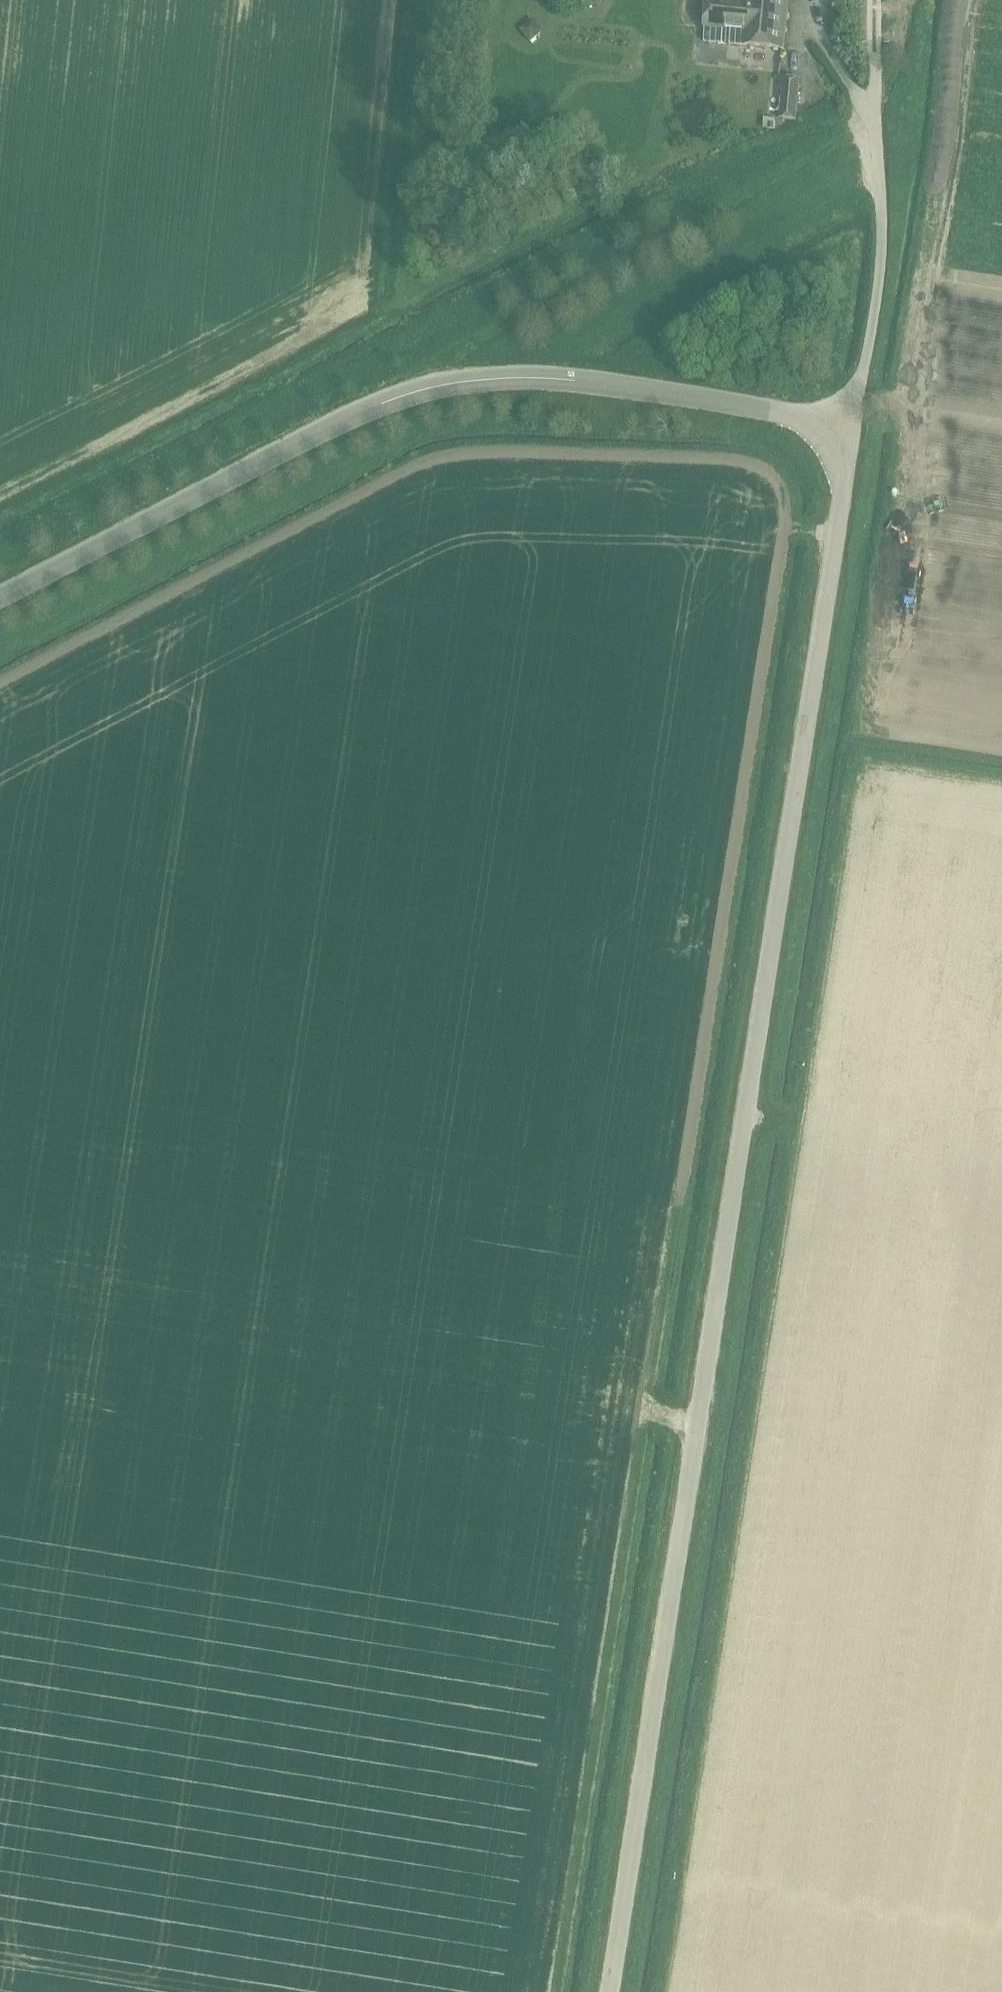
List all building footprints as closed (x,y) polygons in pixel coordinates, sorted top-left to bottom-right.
[(787,0),(708,0),(706,27),(747,31),(746,46),(783,49),(787,0)] [(533,19),(520,29),(530,43),(543,32),(533,19)] [(799,80),(776,78),(775,90),(782,91),(779,120),(795,121),(799,80)] [(763,117),(762,127),(775,129),(776,118),(763,117)]
